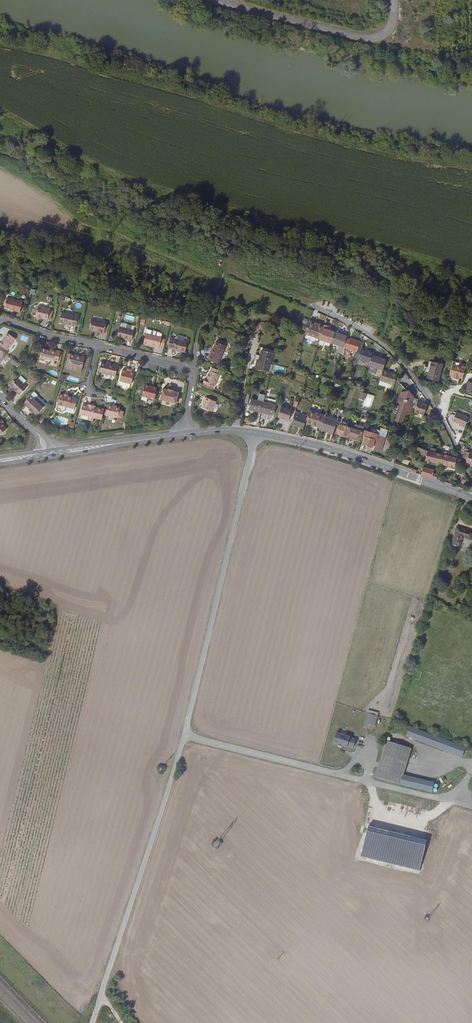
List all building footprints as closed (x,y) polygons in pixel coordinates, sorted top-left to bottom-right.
[(4,307),(8,309),(11,309),(11,310),(19,312),(22,302),(6,298),(4,307)] [(34,317),(40,319),(40,318),(42,318),(47,320),(49,309),(37,306),(34,317)] [(76,325),(78,317),(78,316),(61,312),(58,322),(63,323),(66,324),(71,325),(76,326),(76,325)] [(88,329),(93,330),(95,330),(95,332),(103,334),(106,323),(91,319),(88,329)] [(329,326),(324,325),(324,326),(308,321),(304,334),(319,339),(324,341),(331,343),(334,332),(328,330),(329,326)] [(131,340),(134,330),(119,327),(117,337),(131,340)] [(334,332),(331,343),(339,345),(336,353),(340,354),(341,354),(342,350),(343,347),(346,338),(346,336),(334,332)] [(15,339),(8,334),(7,333),(0,344),(0,346),(7,350),(15,339)] [(158,347),(159,346),(161,338),(161,337),(160,337),(149,334),(145,333),(143,342),(147,343),(146,344),(158,347)] [(184,352),(187,342),(170,337),(167,348),(184,352)] [(344,348),(356,352),(359,342),(360,342),(350,338),(349,339),(346,338),(343,347),(344,348)] [(217,364),(225,346),(215,342),(208,360),(217,364)] [(356,359),(369,363),(372,353),(361,349),(363,343),(359,342),(356,352),(354,358),(356,359)] [(260,347),(258,355),(255,354),(254,361),(256,361),(255,368),(265,371),(267,372),(269,363),(273,350),(260,347)] [(57,362),(60,352),(56,351),(55,352),(48,350),(41,349),(39,358),(46,360),(46,359),(53,361),(52,366),(56,367),(57,362)] [(369,363),(369,364),(379,367),(383,355),(373,352),(372,353),(369,363)] [(82,367),(84,357),(70,354),(68,364),(82,367)] [(99,372),(115,376),(117,366),(101,362),(100,368),(99,372)] [(437,381),(442,364),(431,362),(427,378),(437,381)] [(452,364),(449,375),(452,376),(452,377),(458,379),(458,377),(462,378),(465,367),(461,366),(461,367),(452,364)] [(220,371),(211,367),(210,371),(209,370),(208,374),(206,378),(205,378),(202,383),(205,384),(203,386),(211,390),(212,387),(213,387),(219,374),(218,374),(220,371)] [(134,371),(128,369),(127,371),(125,370),(122,370),(119,381),(120,381),(130,384),(134,371)] [(388,373),(382,371),(379,380),(391,384),(394,385),(397,374),(388,372),(388,373)] [(11,388),(14,390),(16,392),(19,395),(26,387),(16,378),(9,385),(11,388)] [(144,384),(141,396),(147,398),(154,399),(157,388),(144,384)] [(175,403),(178,392),(173,391),(173,390),(168,389),(167,390),(162,388),(160,400),(175,403)] [(410,406),(415,408),(418,399),(411,397),(411,396),(407,392),(400,394),(398,400),(401,403),(398,411),(395,420),(397,423),(402,422),(404,415),(408,414),(411,408),(410,406)] [(59,396),(57,402),(57,405),(56,410),(56,411),(62,412),(64,412),(65,407),(74,409),(77,398),(71,397),(68,396),(68,395),(63,394),(63,395),(59,394),(59,396)] [(29,409),(32,412),(35,415),(42,407),(33,398),(32,399),(30,396),(23,403),(26,405),(26,406),(29,409)] [(211,411),(216,402),(205,397),(203,401),(204,401),(201,407),(211,411)] [(260,412),(263,402),(251,399),(249,409),(260,412)] [(275,405),(263,402),(260,412),(272,415),(275,405)] [(426,406),(417,403),(415,408),(414,412),(423,415),(426,406)] [(101,420),(104,409),(95,407),(95,406),(90,405),(89,406),(87,405),(82,404),(80,414),(101,420)] [(117,418),(117,416),(119,411),(120,407),(108,404),(105,415),(117,418)] [(291,410),(280,407),(277,417),(288,420),(291,410)] [(313,426),(316,427),(320,415),(308,411),(306,418),(304,423),(311,425),(312,423),(313,423),(312,425),(313,426)] [(452,421),(465,427),(470,417),(457,411),(452,421)] [(299,428),(302,429),(304,423),(306,418),(294,414),(290,424),(299,426),(299,428)] [(337,420),(324,416),(320,428),(329,431),(328,432),(332,434),(337,420)] [(340,435),(346,437),(349,427),(339,424),(336,433),(340,435)] [(354,425),(351,436),(354,438),(354,439),(359,441),(363,428),(362,427),(356,425),(354,425)] [(387,430),(380,428),(378,435),(385,437),(387,430)] [(366,431),(364,437),(362,444),(366,446),(366,447),(371,449),(374,440),(376,440),(378,435),(366,431)] [(376,440),(374,449),(380,451),(385,437),(378,435),(376,440)] [(454,468),(456,458),(448,456),(449,454),(444,453),(442,453),(442,455),(434,453),(435,450),(431,449),(430,452),(427,451),(417,446),(414,453),(422,455),(421,458),(425,459),(424,461),(454,468)] [(471,464),(471,454),(471,453),(471,451),(465,449),(464,451),(462,457),(465,461),(466,461),(465,462),(471,464)] [(423,467),(421,475),(436,480),(436,479),(437,474),(433,473),(434,470),(423,467)] [(471,535),(471,532),(456,527),(451,544),(458,547),(461,539),(463,538),(471,540),(471,535)] [(375,725),(378,716),(367,713),(364,723),(375,725)] [(383,718),(381,726),(389,727),(390,719),(383,718)] [(462,757),(465,747),(409,726),(406,736),(462,757)] [(334,742),(340,744),(343,745),(349,746),(355,747),(357,738),(351,737),(352,736),(338,732),(334,742)] [(374,776),(399,784),(402,774),(411,748),(386,740),(374,776)] [(402,774),(399,784),(431,791),(434,782),(402,774)] [(427,840),(368,826),(360,856),(419,871),(427,840)]
